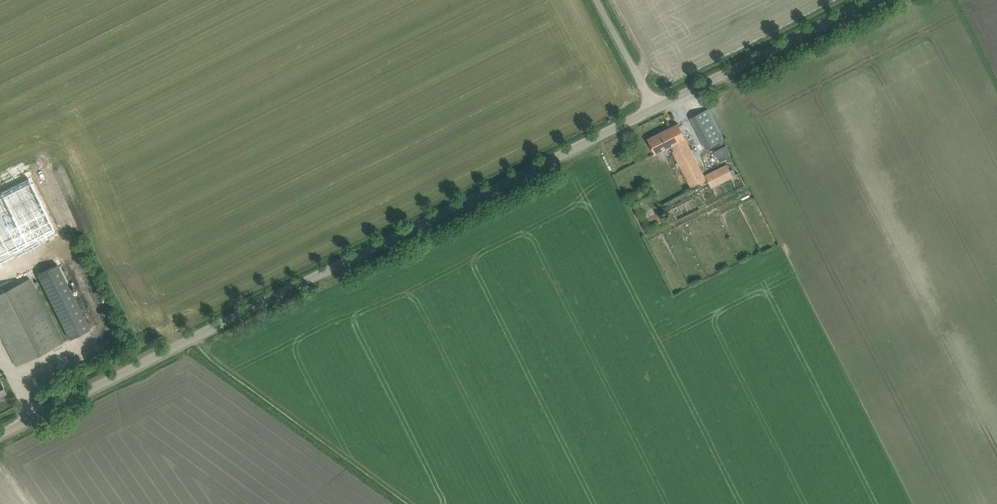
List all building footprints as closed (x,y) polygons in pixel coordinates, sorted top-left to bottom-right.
[(648,138),(655,154),(670,146),(692,189),(707,182),(686,138),(678,123),(648,138)] [(730,170),(727,164),(705,174),(711,187),(733,176),(730,170)] [(30,278),(37,274),(58,264),(60,263),(52,247),(46,235),(55,230),(29,178),(0,192),(0,293),(30,278)] [(631,194),(649,231),(668,222),(649,185),(631,194)] [(38,275),(70,339),(90,329),(58,265),(38,275)] [(2,336),(17,365),(62,343),(30,278),(0,293),(0,338),(2,336)]
